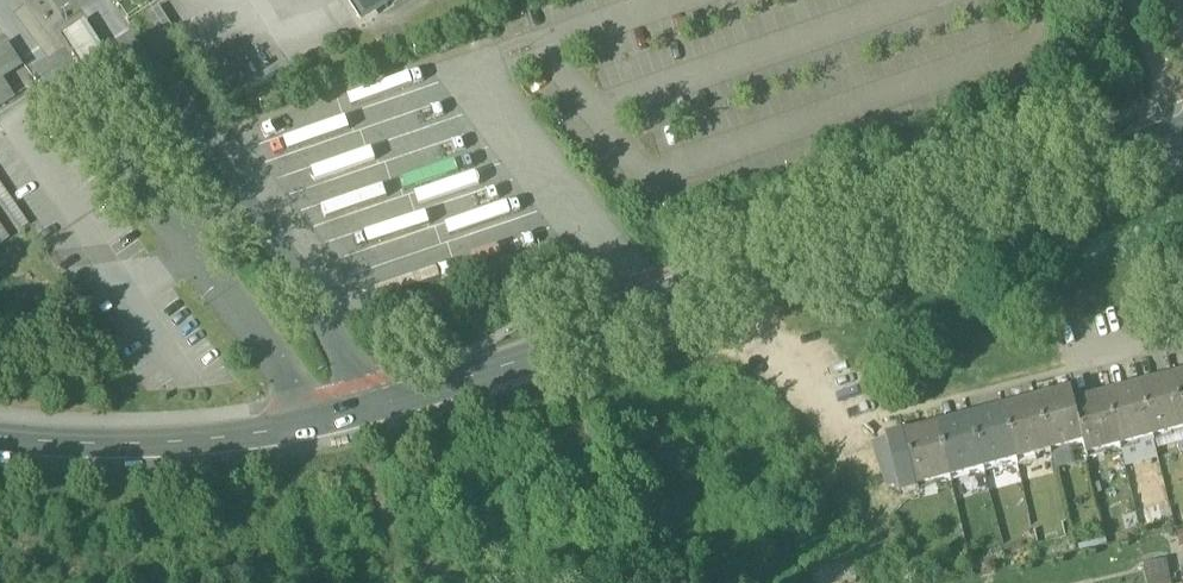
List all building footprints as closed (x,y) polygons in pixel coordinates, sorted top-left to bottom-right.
[(362,27),(404,0),(345,0),(362,27)] [(127,28),(142,51),(165,37),(149,13),(127,28)] [(41,40),(59,67),(78,54),(60,27),(41,40)] [(16,65),(5,49),(0,52),(0,75),(16,65)] [(2,105),(14,97),(0,76),(0,106),(2,105)] [(354,231),(410,214),(406,202),(351,219),(354,231)] [(1174,380),(1175,381),(1182,415),(1182,377),(1174,380)] [(1175,381),(1162,384),(1161,383),(1141,388),(1142,389),(1153,436),(1154,436),(1153,432),(1170,427),(1171,431),(1182,428),(1182,415),(1175,381)] [(1153,436),(1142,389),(1128,393),(1128,391),(1108,396),(1108,398),(1120,444),(1121,444),(1120,440),(1137,435),(1138,440),(1153,436)] [(1058,396),(1038,401),(1039,403),(1050,449),(1051,449),(1050,445),(1067,441),(1068,445),(1071,444),(1083,441),(1074,404),(1075,404),(1072,393),(1071,393),(1072,394),(1058,398),(1058,396)] [(1120,444),(1108,398),(1095,401),(1095,400),(1075,404),(1074,404),(1083,441),(1086,453),(1087,452),(1086,448),(1104,444),(1105,448),(1120,444)] [(1050,449),(1039,403),(1025,406),(1025,405),(1004,410),(1005,411),(1016,458),(1017,457),(1016,453),(1034,449),(1035,453),(1050,449)] [(1016,458),(1005,411),(992,415),(991,413),(971,418),(972,420),(983,466),(984,466),(983,462),(1001,457),(1002,461),(1016,458)] [(983,466),(972,420),(958,423),(958,421),(938,426),(938,428),(950,474),(951,474),(950,470),(967,465),(968,470),(983,466)] [(1154,436),(1171,431),(1170,427),(1153,432),(1154,436)] [(950,474),(938,428),(925,431),(925,430),(906,434),(904,435),(916,483),(917,482),(916,478),(934,474),(935,478),(950,474)] [(1154,436),(1153,436),(1156,448),(1182,441),(1182,428),(1171,431),(1154,436)] [(905,431),(888,435),(889,439),(899,480),(900,480),(905,486),(916,483),(904,435),(906,434),(905,431)] [(1120,440),(1121,444),(1138,440),(1137,435),(1120,440)] [(889,439),(873,443),(886,484),(899,480),(889,439)] [(1051,449),(1068,445),(1067,441),(1050,445),(1051,449)] [(1068,445),(1051,449),(1050,449),(1054,468),(1075,463),(1071,444),(1068,445)] [(1086,448),(1087,452),(1105,448),(1104,444),(1086,448)] [(1016,453),(1017,457),(1035,453),(1034,449),(1016,453)] [(983,462),(984,466),(1002,461),(1001,457),(983,462)] [(950,470),(951,474),(968,470),(967,465),(950,470)] [(916,478),(917,482),(935,478),(934,474),(916,478)] [(1146,582),(1172,582),(1167,559),(1142,565),(1146,582)]
